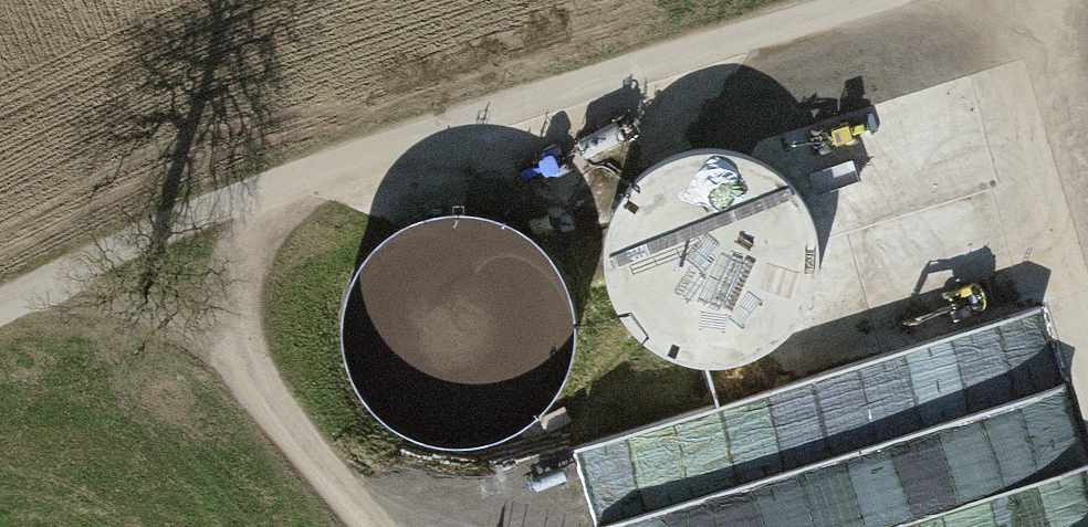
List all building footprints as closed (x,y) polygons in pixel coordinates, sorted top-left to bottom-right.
[(520,421),(548,396),(567,364),(573,327),(568,291),(551,259),(525,234),(492,218),(457,213),(421,220),(388,239),(363,267),(349,302),(348,339),(358,375),(380,406),(411,428),(447,438),(485,436),(520,421)] [(589,416),(615,526),(726,526),(715,478),(821,453),(801,367),(589,416)]
